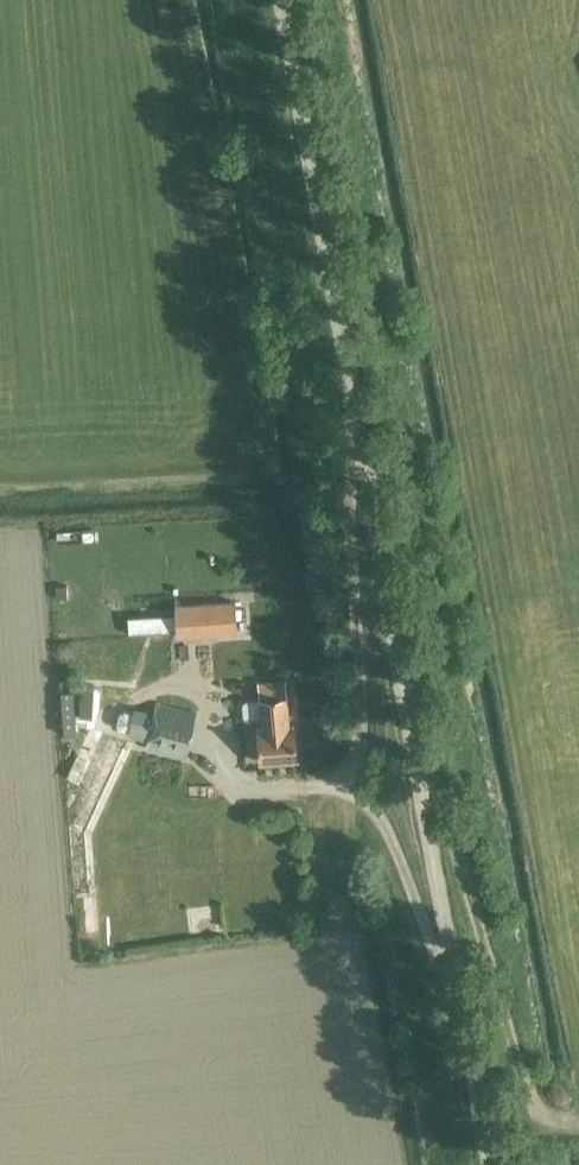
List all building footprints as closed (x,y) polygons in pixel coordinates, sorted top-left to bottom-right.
[(235,601),(177,604),(177,613),(178,630),(178,636),(236,633),(235,601)] [(167,631),(167,606),(135,607),(136,631),(167,631)] [(246,699),(243,703),(244,716),(248,719),(262,718),(263,727),(258,728),(261,762),(297,759),(295,725),(290,725),(286,680),(259,682),(260,698),(246,699)] [(95,684),(83,684),(83,711),(95,711),(95,684)] [(63,691),(66,734),(78,733),(75,691),(63,691)] [(121,714),(118,723),(120,728),(132,731),(131,734),(149,739),(147,747),(187,757),(197,713),(158,703),(155,716),(136,711),(136,713),(127,711),(121,714)] [(92,726),(68,776),(93,788),(74,828),(78,894),(88,893),(84,833),(127,741),(117,737),(117,738),(92,726)]
